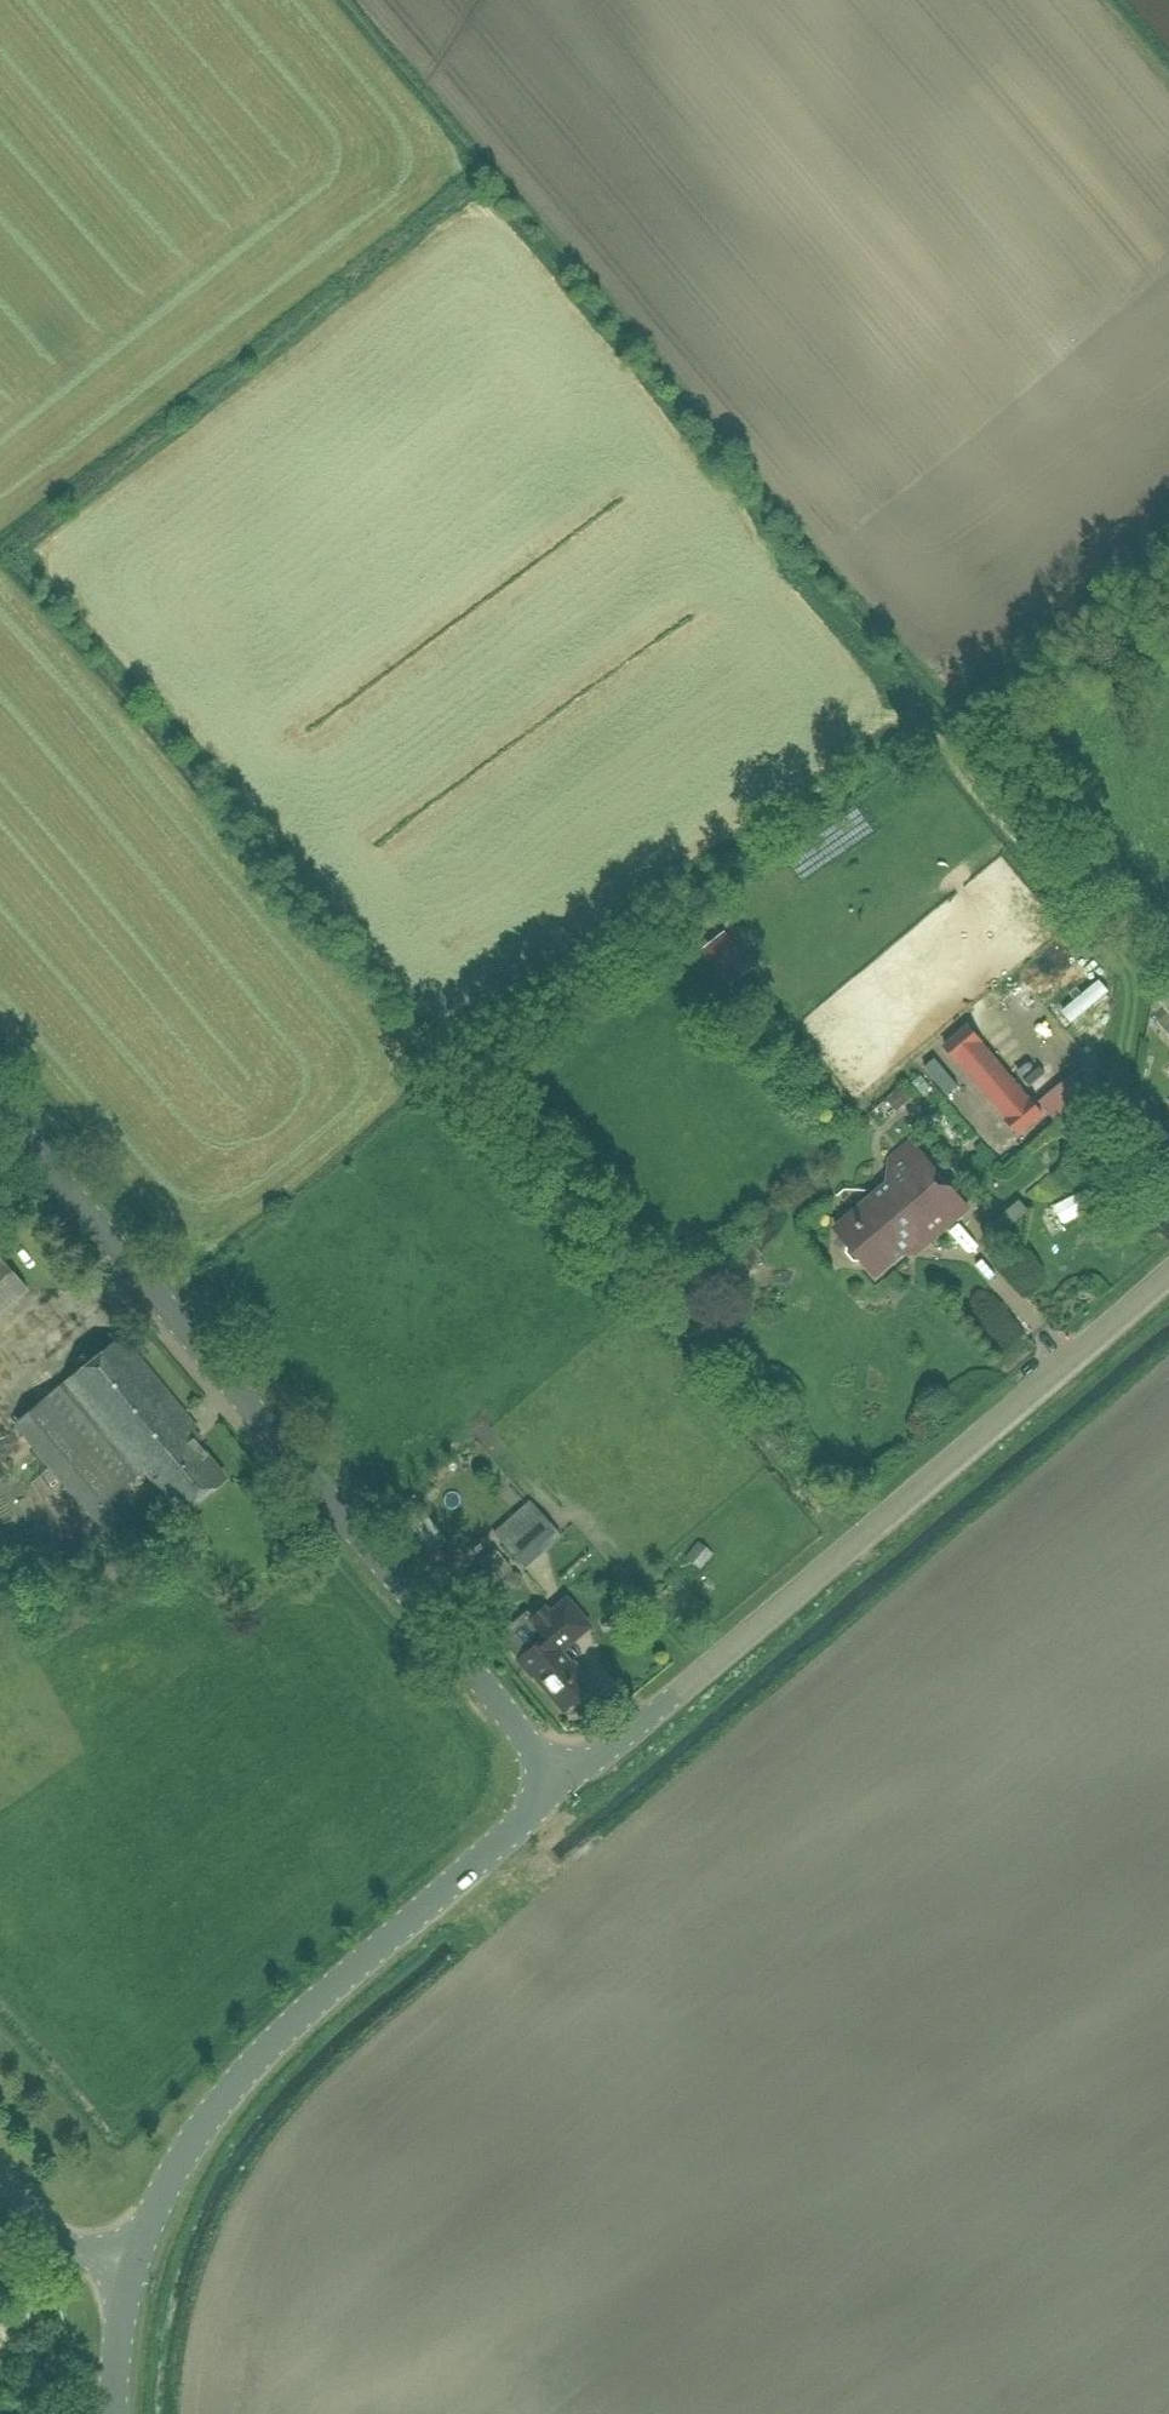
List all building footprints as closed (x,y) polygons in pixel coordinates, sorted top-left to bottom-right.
[(754,968),(725,931),(701,949),(730,987),(754,968)] [(1043,1114),(969,1026),(945,1046),(958,1060),(961,1057),(1011,1116),(1007,1119),(1020,1133),(1043,1114)] [(1059,1083),(1040,1097),(1055,1119),(1075,1105),(1059,1083)] [(1097,1128),(1082,1111),(1058,1131),(1074,1149),(1097,1128)] [(928,1243),(968,1209),(950,1188),(938,1187),(934,1181),(935,1169),(911,1141),(890,1159),(888,1183),(836,1228),(847,1242),(847,1253),(854,1261),(864,1262),(876,1276),(916,1242),(928,1243)] [(26,1290),(0,1260),(0,1314),(26,1290)] [(142,1468),(186,1435),(195,1427),(121,1336),(15,1423),(102,1529),(123,1511),(109,1495),(142,1468)] [(181,1515),(223,1480),(186,1435),(142,1468),(181,1515)] [(523,1569),(559,1537),(528,1502),(492,1534),(523,1569)] [(45,1551),(36,1526),(0,1538),(0,1562),(2,1567),(45,1551)] [(532,1676),(561,1710),(578,1696),(580,1698),(592,1689),(581,1676),(578,1678),(574,1673),(575,1668),(570,1662),(567,1665),(556,1652),(587,1626),(563,1598),(546,1613),(540,1606),(527,1618),(523,1614),(497,1637),(531,1677),(532,1676)]
